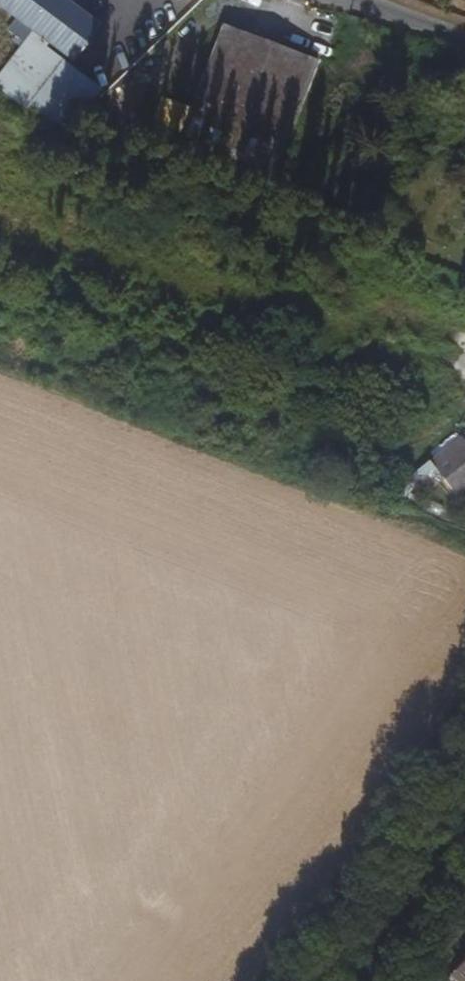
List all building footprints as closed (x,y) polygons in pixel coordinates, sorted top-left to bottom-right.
[(60,0),(0,0),(0,7),(16,19),(40,37),(72,61),(98,28),(60,0)] [(40,37),(16,19),(6,34),(29,52),(34,44),(40,37)] [(317,62),(223,27),(192,111),(164,100),(151,136),(272,182),(317,62)] [(96,91),(34,44),(29,52),(0,90),(0,91),(22,108),(62,124),(96,91)] [(452,498),(464,489),(464,442),(461,436),(427,458),(452,498)] [(460,980),(464,980),(464,961),(453,975),(460,980)]
